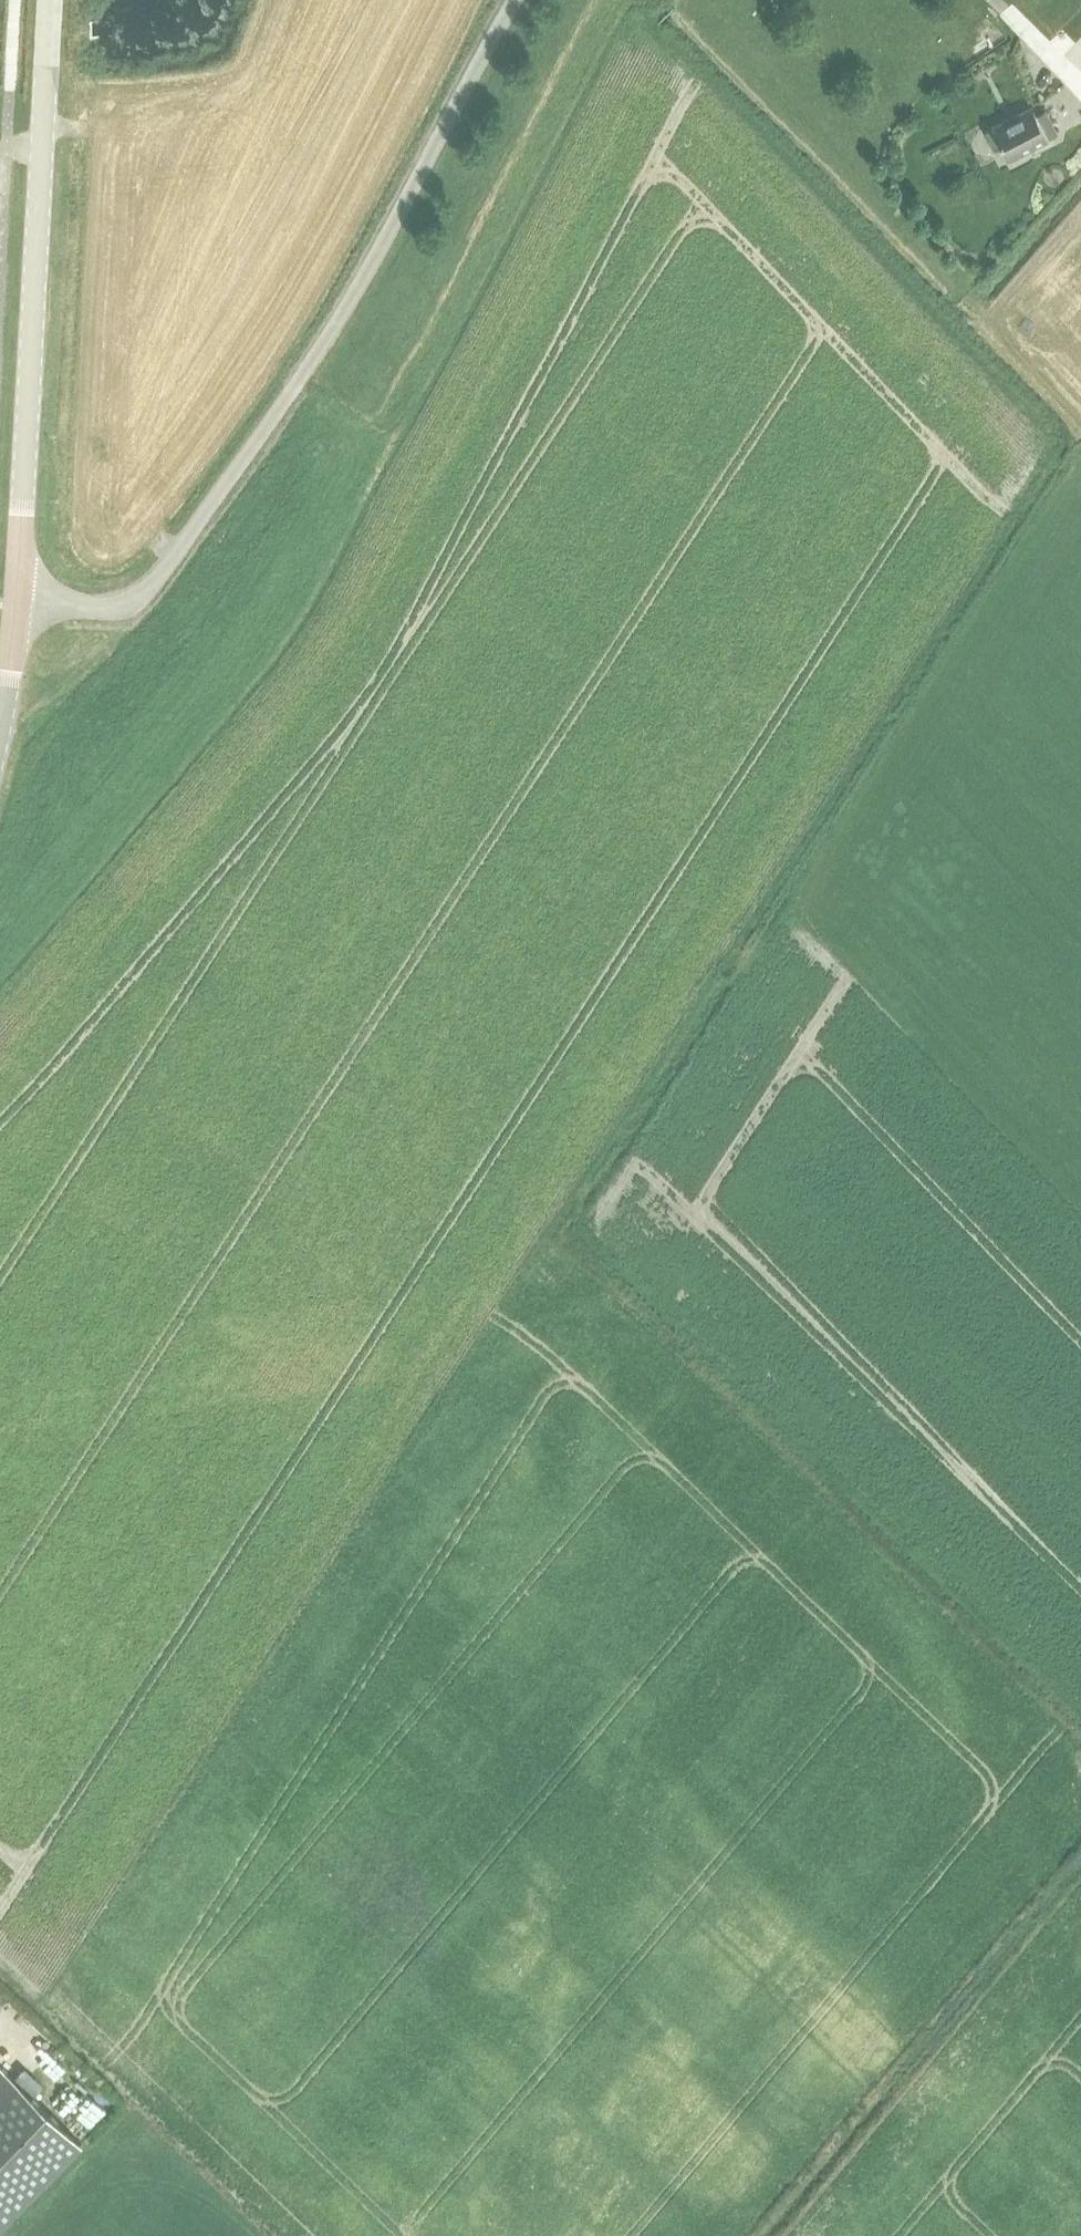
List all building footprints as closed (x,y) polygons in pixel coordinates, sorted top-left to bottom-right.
[(1049,138),(1059,133),(1047,110),(1037,115),(1036,111),(1025,117),(1022,111),(994,126),(995,128),(988,131),(997,148),(1003,145),(1010,158),(1028,149),(1035,151),(1037,144),(1050,138),(1049,138)] [(0,2063),(0,2225),(81,2140),(0,2063)] [(98,2112),(106,2089),(87,2082),(79,2105),(98,2112)]
